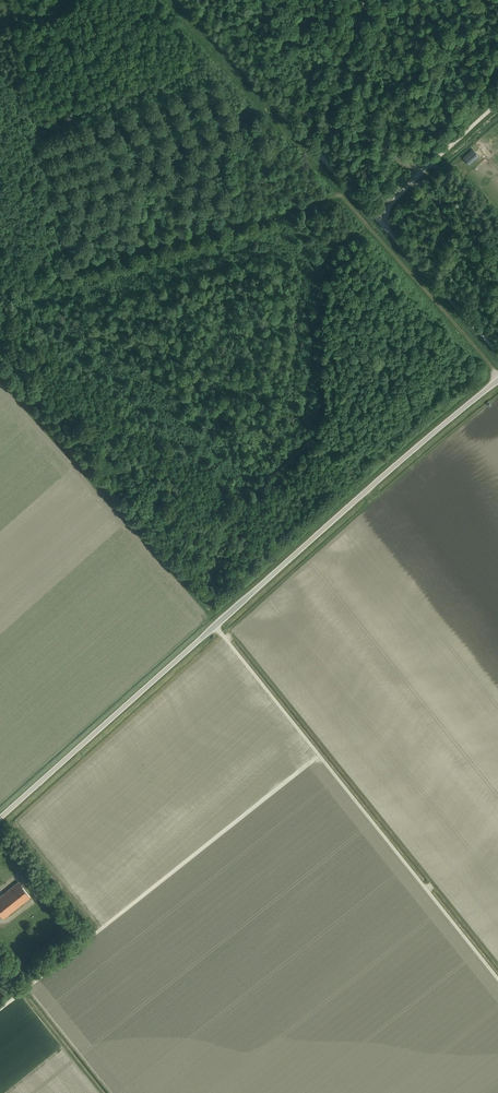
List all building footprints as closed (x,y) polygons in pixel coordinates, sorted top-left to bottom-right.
[(479,156),(473,149),(463,158),(469,164),(479,156)] [(30,897),(18,882),(0,897),(0,914),(4,918),(30,897)]
